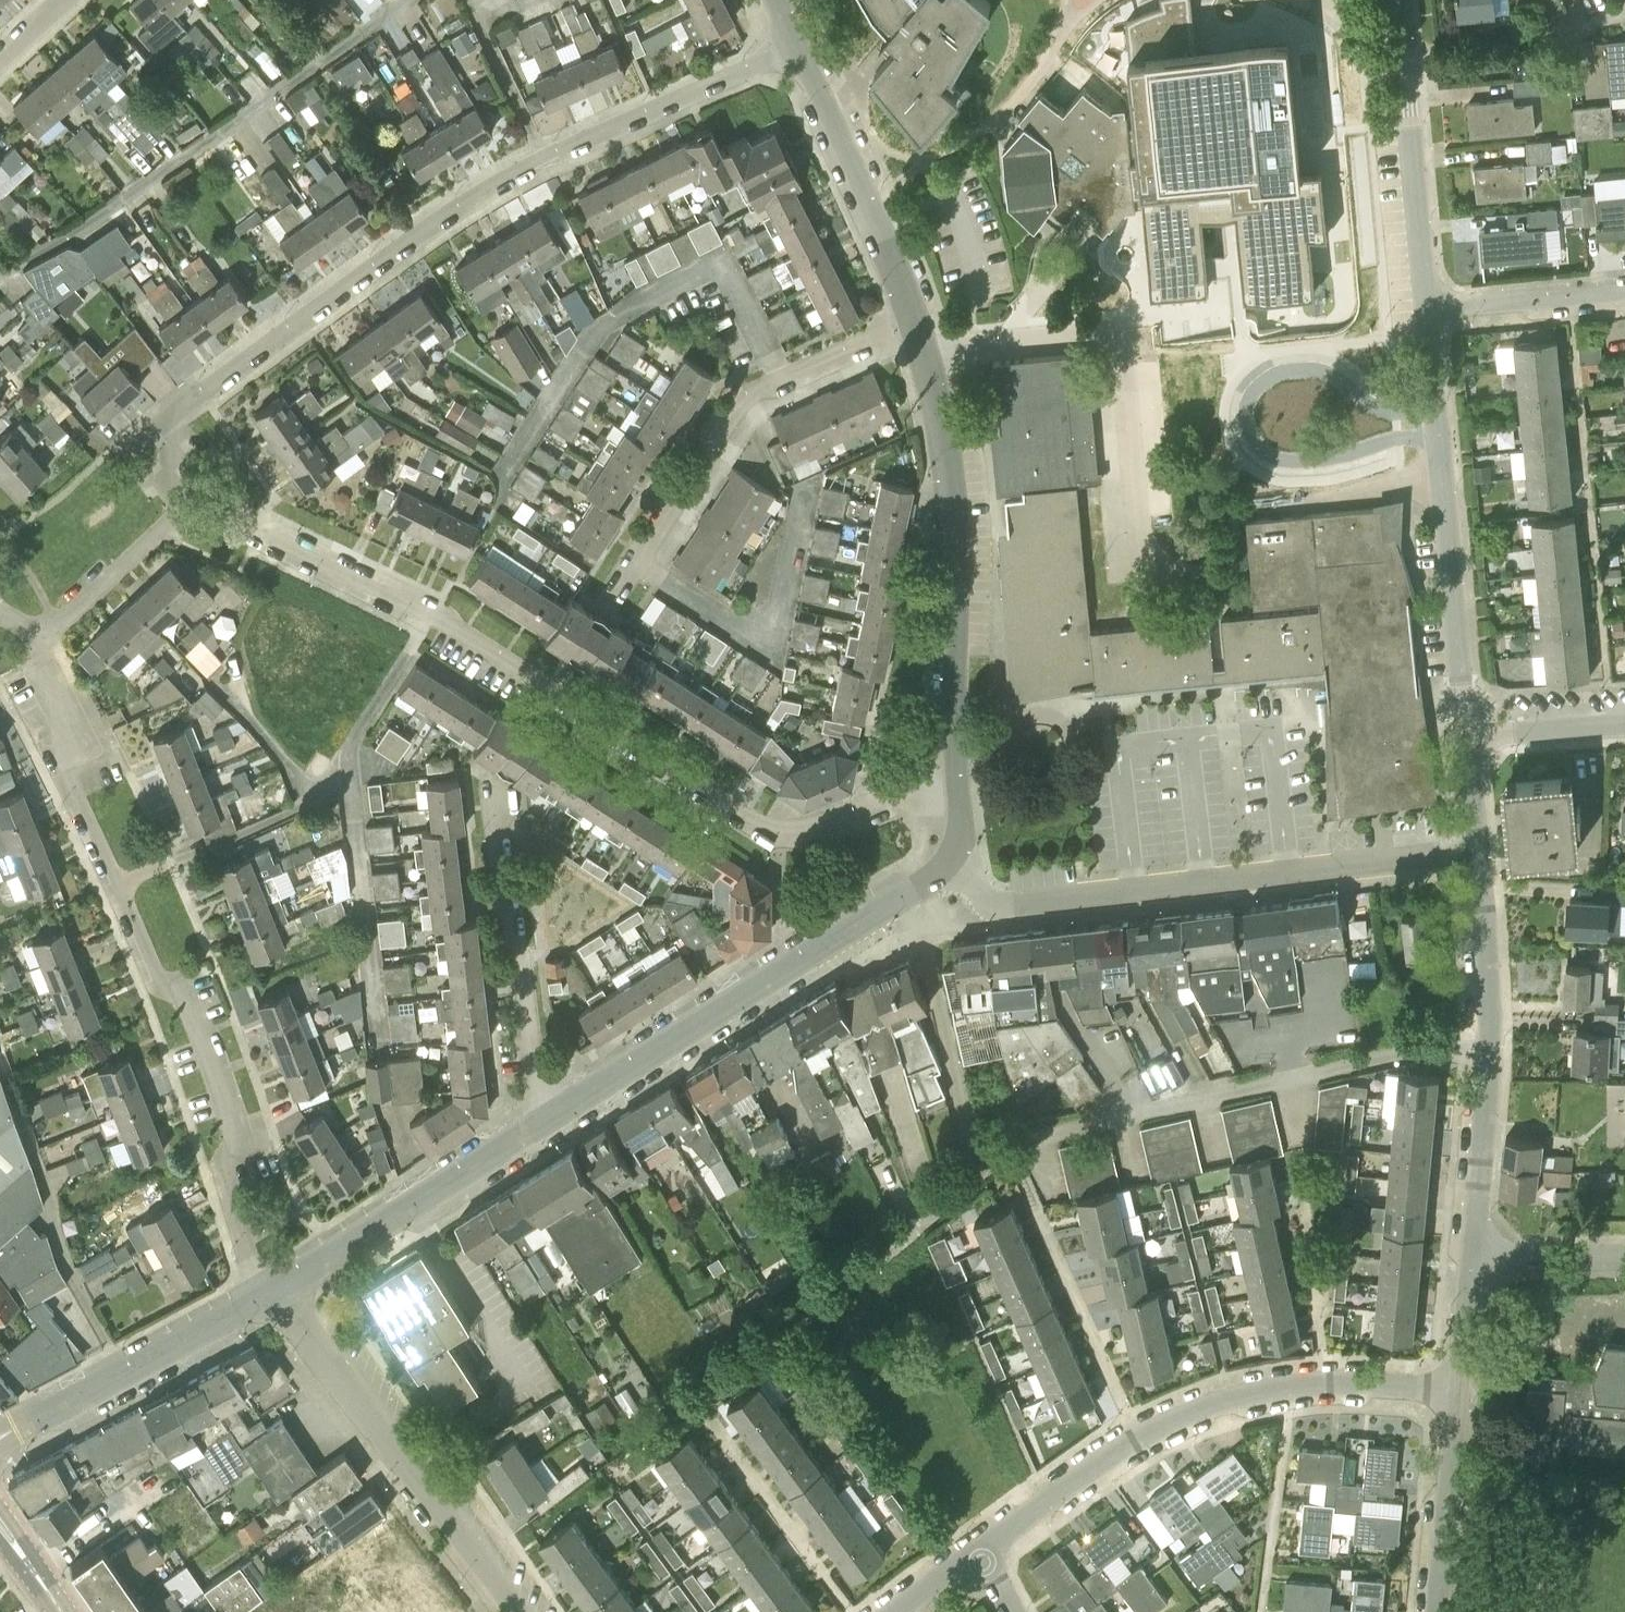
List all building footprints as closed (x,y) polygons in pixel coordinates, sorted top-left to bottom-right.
[(184,25),(172,12),(161,0),(135,0),(131,4),(150,25),(139,34),(154,51),(184,25)] [(172,12),(185,0),(161,0),(172,12)] [(226,0),(222,0),(217,5),(227,17),(224,19),(243,41),(254,32),(243,19),(226,0)] [(243,19),(252,12),(241,0),(226,0),(243,19)] [(622,0),(611,0),(616,12),(626,8),(622,0)] [(693,11),(680,18),(691,40),(733,19),(726,8),(732,5),(729,0),(716,0),(693,11)] [(693,11),(716,0),(687,0),(693,11)] [(886,33),(898,45),(876,72),(888,86),(886,88),(897,106),(901,102),(912,115),(910,116),(921,135),(925,131),(960,90),(965,95),(973,86),(968,81),(958,72),(959,72),(957,70),(964,53),(963,51),(980,22),(984,26),(992,6),(990,5),(992,3),(988,0),(867,0),(886,33)] [(1135,207),(1141,206),(1141,205),(1149,204),(1157,290),(1213,284),(1206,215),(1239,211),(1247,298),(1317,292),(1312,237),(1330,235),(1324,169),(1299,172),(1286,42),(1199,49),(1194,0),(1167,0),(1168,3),(1162,4),(1157,5),(1155,6),(1152,7),(1151,8),(1149,9),(1148,9),(1147,10),(1145,11),(1131,18),(1141,121),(1133,122),(1132,110),(1126,111),(1135,207)] [(1495,13),(1494,0),(1458,0),(1460,16),(1495,13)] [(605,81),(575,13),(570,3),(561,8),(573,34),(584,57),(573,62),(585,89),(605,81)] [(575,13),(605,81),(625,72),(613,44),(603,48),(586,9),(575,13)] [(585,89),(573,62),(564,66),(555,44),(552,45),(540,19),(533,22),(566,98),(585,89)] [(111,21),(96,35),(103,44),(119,30),(111,21)] [(566,98),(533,22),(517,29),(529,55),(536,52),(545,74),(533,79),(545,107),(566,98)] [(187,30),(212,59),(221,52),(196,23),(187,30)] [(630,43),(640,38),(635,27),(625,32),(630,43)] [(450,38),(460,55),(475,45),(465,29),(450,38)] [(473,29),(468,31),(472,38),(477,36),(473,29)] [(212,59),(187,30),(179,37),(204,66),(212,59)] [(304,54),(314,45),(303,31),(292,40),(304,54)] [(76,52),(105,87),(125,70),(117,61),(118,60),(103,44),(96,35),(76,52)] [(442,42),(449,54),(456,50),(449,38),(442,42)] [(640,38),(630,43),(636,56),(645,51),(640,38)] [(1594,42),(1596,56),(1607,55),(1612,99),(1613,99),(1613,96),(1624,95),(1624,39),(1594,42)] [(407,66),(420,58),(412,45),(399,53),(407,66)] [(135,47),(126,55),(137,67),(146,59),(135,47)] [(56,70),(78,95),(90,109),(99,101),(104,106),(113,98),(115,97),(105,87),(76,52),(56,70)] [(372,74),(357,52),(330,71),(341,87),(359,75),(363,81),(372,74)] [(35,87),(58,113),(78,95),(56,70),(35,87)] [(478,84),(485,98),(500,90),(494,77),(478,84)] [(1515,94),(1541,91),(1539,78),(1514,80),(1515,94)] [(1124,228),(1137,227),(1135,207),(1126,111),(1125,108),(1110,110),(1084,86),(1064,110),(1041,90),(1020,115),(1026,120),(1004,146),(1009,201),(1036,224),(1042,216),(1050,207),(1068,222),(1082,204),(1094,213),(1099,216),(1110,228),(1114,223),(1117,225),(1124,228)] [(58,113),(35,87),(15,105),(38,130),(58,113)] [(398,96),(400,99),(405,108),(407,110),(420,102),(411,88),(398,96)] [(113,98),(136,123),(146,114),(124,89),(115,97),(113,98)] [(452,89),(443,95),(473,143),(492,131),(467,91),(456,97),(452,89)] [(537,93),(526,98),(532,112),(544,106),(537,93)] [(473,143),(443,95),(433,101),(447,123),(439,128),(455,154),(473,143)] [(139,127),(136,123),(113,98),(104,106),(95,114),(105,127),(109,124),(114,118),(129,135),(134,140),(124,148),(133,159),(143,151),(142,150),(152,141),(139,127)] [(310,123),(325,112),(316,98),(301,109),(310,123)] [(1514,106),(1513,98),(1468,102),(1472,135),(1536,129),(1533,104),(1514,106)] [(401,111),(405,108),(400,99),(395,102),(401,111)] [(1599,105),(1602,137),(1615,136),(1612,104),(1599,105)] [(1602,137),(1599,105),(1586,106),(1589,139),(1602,137)] [(1589,139),(1586,106),(1574,108),(1577,140),(1589,139)] [(455,154),(439,128),(429,135),(415,112),(408,117),(437,165),(455,154)] [(437,165),(408,117),(397,123),(411,146),(403,151),(419,176),(437,165)] [(180,142),(202,128),(197,120),(175,135),(180,142)] [(74,133),(94,156),(99,162),(109,153),(84,124),(74,133)] [(109,124),(105,127),(114,137),(117,133),(109,124)] [(684,142),(702,179),(706,186),(734,173),(731,168),(735,165),(756,206),(765,202),(794,187),(801,184),(774,130),(750,143),(746,135),(720,148),(711,128),(684,142)] [(94,156),(74,133),(64,141),(84,164),(94,156)] [(1576,136),(1567,136),(1568,150),(1577,149),(1576,136)] [(1529,162),(1553,160),(1551,139),(1527,141),(1529,162)] [(702,179),(684,142),(662,152),(677,181),(690,174),(694,183),(702,179)] [(677,181),(662,152),(641,163),(660,200),(669,196),(664,187),(677,181)] [(9,172),(0,162),(0,181),(9,172)] [(1478,200),(1527,196),(1524,162),(1474,166),(1478,200)] [(621,174),(635,202),(647,196),(651,205),(660,200),(641,163),(621,174)] [(333,239),(314,213),(305,201),(296,208),(284,191),(290,187),(274,166),(261,175),(276,196),(283,205),(316,251),(333,239)] [(326,173),(316,180),(350,227),(368,214),(349,187),(341,193),(326,173)] [(597,179),(614,213),(635,202),(621,174),(610,179),(607,174),(597,179)] [(614,213),(597,179),(588,184),(590,189),(578,195),(593,224),(614,213)] [(350,227),(316,180),(307,186),(322,208),(314,213),(333,239),(350,227)] [(794,187),(765,202),(771,213),(762,217),(767,227),(804,208),(794,187)] [(27,230),(37,221),(9,189),(0,197),(0,199),(27,230)] [(1584,206),(1585,224),(1598,223),(1600,234),(1624,232),(1624,196),(1597,199),(1596,192),(1582,193),(1584,206)] [(1572,207),(1584,206),(1582,193),(1569,195),(1570,207),(1572,207)] [(0,199),(0,218),(18,238),(27,230),(0,199)] [(706,209),(710,217),(713,223),(724,218),(717,204),(716,204),(706,209)] [(316,251),(283,205),(273,212),(288,232),(279,238),(298,264),(316,251)] [(1585,224),(1584,206),(1572,207),(1574,225),(1585,224)] [(1483,263),(1547,257),(1544,226),(1558,225),(1557,207),(1508,211),(1509,227),(1480,230),(1483,263)] [(804,208),(767,227),(771,235),(780,231),(787,244),(815,229),(804,208)] [(238,234),(262,216),(257,209),(233,227),(238,234)] [(520,228),(537,257),(535,258),(547,278),(554,273),(549,265),(556,261),(566,255),(541,215),(520,228)] [(700,223),(712,246),(722,241),(710,217),(700,223)] [(116,222),(103,231),(120,253),(132,244),(116,222)] [(712,246),(700,223),(687,229),(699,252),(712,246)] [(734,242),(745,237),(739,226),(729,231),(734,242)] [(499,241),(533,297),(542,292),(525,264),(535,258),(537,257),(520,228),(499,241)] [(689,257),(699,252),(687,229),(678,234),(689,257)] [(815,229),(787,244),(793,255),(784,260),(789,269),(826,250),(815,229)] [(125,260),(120,253),(103,231),(80,249),(96,270),(102,278),(125,260)] [(583,246),(591,242),(585,231),(577,235),(583,246)] [(754,232),(745,237),(734,242),(731,244),(737,256),(760,244),(754,232)] [(668,239),(680,262),(689,257),(678,234),(668,239)] [(656,245),(668,268),(680,262),(668,239),(656,245)] [(542,313),(533,297),(499,241),(479,253),(497,281),(507,275),(514,286),(505,292),(523,322),(528,320),(529,321),(542,313)] [(96,270),(80,249),(68,245),(23,270),(37,288),(52,303),(96,270)] [(668,268),(656,245),(645,250),(657,274),(668,268)] [(122,254),(128,262),(140,254),(134,246),(122,254)] [(645,250),(636,255),(648,279),(657,274),(645,250)] [(826,250),(789,269),(793,277),(801,273),(808,286),(836,271),(826,250)] [(497,281),(479,253),(456,267),(481,307),(489,301),(483,290),(497,281)] [(636,284),(648,279),(636,255),(625,261),(636,284)] [(130,267),(125,260),(102,278),(106,284),(130,267)] [(206,261),(196,268),(230,314),(248,301),(228,274),(219,280),(206,261)] [(752,286),(776,275),(770,263),(747,275),(752,286)] [(230,314),(196,268),(188,274),(202,294),(193,300),(213,326),(230,314)] [(836,271),(808,286),(819,307),(852,290),(847,279),(842,282),(836,271)] [(776,275),(752,286),(758,298),(782,286),(776,275)] [(213,326),(193,300),(184,306),(170,286),(162,292),(196,339),(213,326)] [(52,303),(37,288),(21,300),(32,312),(25,317),(28,320),(18,329),(29,340),(38,331),(39,332),(60,314),(52,303)] [(578,327),(593,318),(575,288),(560,297),(578,327)] [(852,290),(819,307),(829,328),(858,313),(852,302),(857,299),(852,290)] [(196,339),(162,292),(153,298),(169,320),(160,327),(178,352),(196,339)] [(421,293),(400,308),(419,335),(430,326),(438,337),(448,330),(421,293)] [(64,315),(74,306),(66,296),(55,304),(64,315)] [(773,328),(797,316),(791,305),(768,317),(773,328)] [(419,335),(400,308),(380,322),(418,374),(426,368),(407,343),(419,335)] [(797,316),(773,328),(780,340),(803,328),(797,316)] [(517,378),(542,364),(517,321),(492,336),(517,378)] [(394,378),(403,371),(410,379),(418,374),(380,322),(363,335),(382,361),(394,378)] [(82,357),(97,375),(121,401),(140,383),(132,375),(156,353),(135,324),(119,339),(127,348),(107,367),(97,356),(100,353),(83,335),(71,346),(82,357)] [(448,330),(438,337),(445,347),(454,340),(448,330)] [(623,330),(617,340),(638,354),(645,344),(623,330)] [(382,361),(363,335),(341,351),(368,388),(376,382),(368,371),(382,361)] [(1515,342),(1517,370),(1559,366),(1556,338),(1515,342)] [(638,354),(617,340),(603,361),(617,369),(623,360),(631,366),(638,354)] [(4,362),(16,351),(8,341),(0,348),(0,366),(4,362)] [(549,349),(554,358),(564,353),(558,343),(549,349)] [(1601,344),(1579,346),(1581,363),(1603,361),(1601,344)] [(82,357),(71,346),(63,353),(73,365),(82,357)] [(16,351),(4,362),(12,371),(24,360),(16,351)] [(1077,483),(1077,484),(1100,482),(1090,376),(1088,352),(995,360),(1007,490),(1024,488),(1077,483)] [(617,369),(603,361),(595,355),(590,364),(583,375),(604,389),(617,369)] [(314,374),(325,366),(317,356),(306,364),(314,374)] [(685,356),(672,377),(703,397),(710,387),(705,384),(712,373),(685,356)] [(1473,361),(1464,362),(1463,362),(1465,373),(1465,372),(1475,371),(1473,361)] [(1589,369),(1603,368),(1603,361),(1581,363),(1583,388),(1593,387),(1592,377),(1590,377),(1589,369)] [(1559,366),(1517,370),(1520,396),(1561,392),(1559,366)] [(875,373),(849,384),(869,431),(880,426),(877,421),(893,414),(875,373)] [(121,401),(97,375),(79,391),(103,417),(121,401)] [(604,389),(583,375),(575,386),(569,395),(591,409),(597,400),(604,389)] [(703,397),(672,377),(659,397),(686,414),(692,403),(697,406),(703,397)] [(146,411),(159,400),(147,384),(133,395),(146,411)] [(869,431),(849,384),(823,396),(842,437),(857,431),(859,435),(869,431)] [(255,414),(267,431),(316,397),(310,388),(290,402),(284,394),(255,414)] [(686,414),(659,397),(646,388),(633,407),(638,411),(673,433),(686,414)] [(386,410),(391,406),(379,389),(366,399),(386,410)] [(1561,392),(1520,396),(1523,423),(1564,418),(1561,392)] [(591,409),(569,395),(557,415),(579,429),(591,409)] [(842,437),(823,396),(798,407),(819,453),(829,449),(827,444),(842,437)] [(316,397),(267,431),(281,451),(309,431),(302,420),(323,406),(316,397)] [(508,427),(515,415),(488,400),(482,412),(508,427)] [(454,422),(475,434),(486,416),(464,404),(454,422)] [(819,453),(798,407),(772,419),(791,460),(807,453),(809,458),(819,453)] [(36,422),(45,432),(58,421),(49,411),(36,422)] [(673,433),(638,411),(632,418),(639,423),(632,434),(651,447),(651,448),(660,454),(673,433)] [(371,413),(343,433),(293,468),(307,487),(335,468),(333,465),(384,429),(371,413)] [(1616,426),(1624,425),(1624,414),(1614,415),(1616,426)] [(579,429),(557,415),(550,426),(571,440),(579,429)] [(469,452),(477,438),(443,418),(435,433),(469,452)] [(1564,418),(1523,423),(1526,449),(1567,445),(1564,418)] [(36,440),(19,420),(9,428),(0,436),(0,472),(1,472),(27,449),(36,440)] [(58,421),(45,432),(56,444),(69,433),(58,421)] [(506,428),(496,421),(493,426),(502,432),(506,428)] [(293,468),(343,433),(337,425),(316,440),(309,431),(281,451),(293,468)] [(388,446),(403,437),(395,426),(381,434),(388,446)] [(651,447),(632,434),(625,430),(616,443),(607,438),(603,444),(638,467),(651,448),(651,447)] [(552,470),(560,459),(537,444),(530,455),(552,470)] [(638,467),(603,444),(601,447),(610,452),(603,463),(595,457),(591,464),(626,487),(638,467)] [(404,522),(429,471),(433,463),(439,451),(427,445),(417,465),(421,467),(415,480),(404,475),(398,487),(396,492),(383,486),(373,507),(404,522)] [(1567,445),(1526,449),(1528,475),(1569,471),(1567,445)] [(27,449),(1,472),(19,493),(45,470),(27,449)] [(479,469),(467,463),(462,473),(474,479),(479,469)] [(525,463),(518,474),(540,489),(547,477),(525,463)] [(1475,465),(1477,479),(1492,477),(1490,463),(1475,465)] [(626,487),(591,464),(587,469),(586,468),(575,484),(595,497),(612,508),(613,506),(626,487)] [(720,492),(763,520),(770,510),(765,507),(775,493),(736,468),(720,492)] [(429,471),(404,522),(424,532),(439,501),(430,497),(440,476),(429,471)] [(1569,471),(1528,475),(1531,503),(1572,499),(1569,471)] [(540,489),(518,474),(511,485),(533,499),(540,489)] [(876,503),(913,511),(915,500),(910,499),(912,486),(881,479),(876,503)] [(1092,627),(1077,484),(1077,483),(1024,488),(1024,495),(1007,496),(1025,690),(1096,683),(1092,627)] [(822,492),(847,497),(849,490),(824,485),(822,492)] [(443,541),(467,491),(458,487),(449,506),(439,501),(424,532),(443,541)] [(478,496),(467,491),(443,541),(464,551),(478,522),(468,517),(478,496)] [(763,520),(720,492),(706,515),(744,540),(753,526),(757,529),(763,520)] [(847,497),(822,492),(818,510),(843,516),(847,497)] [(612,508),(595,497),(583,515),(614,535),(620,526),(615,523),(622,512),(613,506),(612,508)] [(512,514),(513,515),(524,522),(534,506),(523,499),(522,498),(512,514)] [(871,526),(903,533),(905,521),(910,522),(913,511),(876,503),(871,526)] [(1247,520),(1255,605),(1320,599),(1321,608),(1222,617),(1227,670),(1326,661),(1339,798),(1428,789),(1410,594),(1415,594),(1415,596),(1417,595),(1397,533),(1395,534),(1396,535),(1387,536),(1384,507),(1248,519),(1247,520)] [(772,515),(768,513),(763,520),(768,522),(772,515)] [(614,535),(583,515),(569,536),(596,553),(603,542),(607,545),(614,535)] [(744,540),(706,515),(691,538),(734,565),(740,557),(735,554),(744,540)] [(1533,521),(1535,548),(1577,544),(1575,517),(1533,521)] [(1497,527),(1490,520),(1483,526),(1490,534),(1497,527)] [(763,521),(758,528),(765,533),(770,525),(763,521)] [(512,533),(523,541),(529,532),(518,524),(512,533)] [(812,538),(838,543),(840,530),(815,525),(812,538)] [(857,547),(898,556),(903,533),(871,526),(868,539),(859,537),(857,547)] [(529,532),(523,541),(534,548),(540,539),(529,532)] [(734,565),(691,538),(676,562),(714,587),(723,572),(728,575),(734,565)] [(838,543),(812,538),(810,550),(835,556),(838,543)] [(1577,544),(1535,548),(1538,575),(1580,570),(1577,544)] [(872,575),(872,574),(893,579),(898,556),(857,547),(855,556),(865,558),(861,573),(872,575)] [(552,559),(563,566),(569,557),(558,550),(552,559)] [(1603,564),(1620,563),(1619,553),(1602,554),(1603,564)] [(486,598),(506,567),(486,554),(469,580),(480,587),(477,592),(486,598)] [(569,557),(563,566),(574,573),(580,564),(569,557)] [(740,558),(734,567),(742,572),(748,563),(740,558)] [(171,564),(151,584),(175,609),(181,603),(194,617),(214,597),(201,584),(195,589),(171,564)] [(1604,568),(1605,581),(1622,579),(1620,566),(1604,568)] [(509,606),(526,579),(506,567),(486,598),(496,605),(499,600),(509,606)] [(1580,570),(1538,575),(1541,601),(1582,597),(1580,570)] [(803,584),(828,590),(831,577),(805,572),(803,584)] [(872,574),(872,575),(869,588),(860,586),(858,595),(899,604),(904,581),(893,579),(872,574)] [(528,619),(550,584),(543,579),(538,587),(526,579),(509,606),(528,619)] [(175,609),(151,584),(132,602),(155,627),(175,609)] [(550,584),(528,619),(548,631),(565,605),(554,598),(559,589),(550,584)] [(828,590),(803,584),(800,597),(825,602),(828,590)] [(644,609),(656,617),(666,601),(654,594),(644,609)] [(899,604),(858,595),(856,606),(865,608),(862,621),(894,628),(899,604)] [(609,671),(631,636),(618,627),(584,606),(570,596),(565,605),(548,631),(544,636),(559,645),(592,667),(605,676),(609,671)] [(1582,597),(1541,601),(1543,627),(1585,623),(1582,597)] [(662,630),(676,608),(666,601),(656,617),(651,624),(662,630)] [(155,627),(132,602),(113,620),(136,645),(155,627)] [(676,608),(662,630),(673,638),(678,630),(688,616),(676,608)] [(177,636),(192,619),(181,609),(166,625),(177,636)] [(678,630),(688,636),(697,622),(688,616),(678,630)] [(793,630),(818,636),(821,623),(796,617),(793,630)] [(192,628),(203,639),(213,630),(202,618),(192,628)] [(1096,683),(1215,671),(1209,618),(1092,627),(1096,683)] [(1612,620),(1614,635),(1624,633),(1623,619),(1612,620)] [(136,645),(113,620),(92,639),(116,664),(136,645)] [(894,628),(862,621),(859,634),(850,633),(848,642),(888,651),(894,628)] [(1585,623),(1543,627),(1531,628),(1534,654),(1546,653),(1588,649),(1585,623)] [(701,656),(715,634),(705,627),(691,649),(701,656)] [(203,639),(192,628),(182,637),(193,648),(203,639)] [(818,636),(793,630),(790,643),(815,649),(818,636)] [(633,633),(631,636),(609,671),(629,683),(651,649),(643,643),(645,640),(633,633)] [(727,641),(715,634),(701,656),(713,663),(727,641)] [(873,671),(873,673),(883,675),(888,651),(848,642),(846,651),(855,654),(852,666),(873,671)] [(651,649),(629,683),(649,696),(671,662),(651,649)] [(1590,676),(1588,649),(1546,653),(1548,680),(1590,676)] [(741,681),(755,659),(745,652),(730,674),(741,681)] [(206,688),(202,675),(184,657),(174,667),(163,655),(153,664),(185,694),(192,702),(195,699),(206,688)] [(767,666),(755,659),(741,681),(752,689),(767,666)] [(671,662),(649,696),(668,709),(685,682),(673,674),(678,667),(671,662)] [(419,703),(439,671),(430,665),(427,670),(416,663),(399,689),(419,703)] [(794,679),(796,666),(786,663),(783,676),(794,679)] [(837,688),(874,696),(876,685),(870,684),(873,673),(873,671),(852,666),(842,663),(837,688)] [(185,694),(153,664),(144,673),(155,685),(146,695),(154,706),(185,694)] [(439,671),(419,703),(439,715),(456,688),(446,682),(449,677),(439,671)] [(685,682),(668,709),(688,721),(710,687),(702,682),(697,690),(685,682)] [(710,687),(688,721),(707,734),(725,708),(713,700),(718,692),(710,687)] [(206,688),(195,699),(212,716),(223,705),(207,688),(206,688)] [(456,688),(439,715),(451,723),(446,731),(453,735),(475,701),(456,688)] [(874,696),(837,688),(832,712),(863,719),(866,706),(871,707),(874,696)] [(786,710),(781,697),(770,714),(779,720),(786,710)] [(802,701),(781,697),(786,710),(800,712),(802,701)] [(475,701),(453,735),(462,741),(467,733),(477,740),(494,713),(475,701)] [(725,708),(707,734),(718,741),(715,746),(724,752),(744,720),(725,708)] [(494,713),(477,740),(472,748),(486,757),(515,779),(533,788),(539,780),(556,753),(559,748),(546,739),(511,717),(498,709),(494,713)] [(791,711),(783,724),(791,729),(800,717),(791,711)] [(831,750),(813,757),(828,794),(849,785),(861,726),(845,722),(824,717),(821,729),(843,734),(839,752),(831,750)] [(744,720),(724,752),(733,758),(736,753),(748,760),(765,733),(744,720)] [(212,730),(216,740),(230,735),(226,725),(212,730)] [(386,754),(400,732),(389,725),(375,746),(386,754)] [(163,762),(194,749),(184,726),(153,738),(163,762)] [(400,732),(386,754),(397,761),(411,739),(400,732)] [(230,735),(216,740),(220,750),(234,745),(230,735)] [(780,788),(795,765),(769,737),(749,768),(780,788)] [(4,749),(0,751),(0,761),(2,767),(10,765),(4,749)] [(172,784),(203,773),(194,749),(163,762),(172,784)] [(577,766),(556,753),(539,780),(550,787),(545,795),(554,801),(560,793),(577,766)] [(452,757),(438,758),(439,769),(454,768),(452,757)] [(828,794),(813,757),(795,765),(780,788),(803,804),(828,794)] [(439,769),(438,758),(426,760),(428,771),(439,769)] [(577,766),(560,793),(570,800),(565,808),(573,813),(595,778),(577,766)] [(231,773),(236,785),(249,781),(245,768),(231,773)] [(9,770),(0,773),(0,791),(1,793),(16,787),(9,770)] [(180,807),(211,795),(203,773),(172,784),(180,807)] [(1575,804),(1572,776),(1507,782),(1510,812),(1514,854),(1579,848),(1576,820),(1582,819),(1581,803),(1575,804)] [(595,778),(573,813),(581,818),(586,810),(598,817),(615,791),(595,778)] [(426,782),(430,807),(467,802),(466,791),(460,792),(459,779),(426,782)] [(249,781),(236,785),(239,794),(253,790),(249,781)] [(371,809),(384,807),(381,782),(368,783),(371,809)] [(0,799),(0,826),(32,814),(23,790),(0,799)] [(237,828),(226,799),(222,791),(211,795),(180,807),(190,831),(201,826),(207,841),(237,828)] [(615,791),(598,817),(610,825),(605,833),(613,839),(635,804),(615,791)] [(255,819),(273,812),(265,794),(247,801),(255,819)] [(432,829),(464,825),(463,814),(468,814),(467,802),(430,807),(432,829)] [(635,804),(613,839),(620,843),(626,835),(638,843),(655,817),(635,804)] [(41,837),(32,814),(0,826),(0,852),(0,853),(41,837)] [(655,817),(638,843),(658,856),(678,825),(668,818),(665,823),(655,817)] [(366,825),(368,835),(394,832),(392,822),(366,825)] [(551,844),(557,835),(537,822),(530,831),(551,844)] [(464,825),(432,829),(422,830),(424,846),(414,847),(415,856),(467,850),(464,825)] [(678,825),(658,856),(678,869),(695,842),(683,835),(687,830),(678,825)] [(394,832),(368,835),(369,851),(395,848),(394,832)] [(569,843),(557,835),(551,844),(563,852),(569,843)] [(7,876),(50,859),(41,837),(0,853),(0,861),(6,876),(7,876)] [(712,908),(729,908),(733,907),(733,906),(749,906),(750,924),(769,924),(769,883),(702,841),(688,863),(713,878),(712,908)] [(314,855),(306,858),(315,881),(347,868),(346,859),(340,844),(314,855)] [(218,866),(228,889),(270,872),(306,858),(314,855),(310,845),(276,857),(271,859),(266,847),(218,866)] [(467,850),(415,856),(416,865),(426,864),(427,878),(470,873),(467,850)] [(591,870),(598,861),(587,854),(580,863),(591,870)] [(7,876),(15,898),(28,893),(29,895),(59,883),(50,859),(7,876)] [(598,861),(591,870),(602,877),(609,868),(598,861)] [(372,871),(373,883),(399,880),(398,869),(372,871)] [(237,912),(279,896),(270,872),(228,889),(237,912)] [(470,873),(427,878),(429,892),(420,893),(421,903),(473,896),(470,873)] [(629,895),(635,885),(625,878),(618,888),(629,895)] [(399,880),(373,883),(375,897),(401,895),(399,880)] [(1615,884),(1614,900),(1570,898),(1569,929),(1617,932),(1619,901),(1624,901),(1624,884),(1615,884)] [(646,892),(635,885),(629,895),(640,902),(646,892)] [(296,899),(302,913),(318,906),(312,892),(296,899)] [(1338,894),(1289,901),(1296,959),(1346,952),(1338,894)] [(246,935),(276,923),(288,918),(279,896),(237,912),(246,935)] [(473,896),(421,903),(422,912),(431,911),(433,926),(444,925),(476,921),(473,896)] [(302,913),(288,918),(276,923),(246,935),(255,959),(285,947),(280,935),(317,920),(318,925),(347,913),(340,897),(337,899),(318,906),(302,913)] [(672,920),(693,906),(691,902),(665,898),(662,904),(672,920)] [(1289,901),(1246,906),(1235,907),(1242,962),(1255,961),(1255,966),(1270,1002),(1301,997),(1296,959),(1289,901)] [(693,906),(672,920),(691,950),(713,937),(693,906)] [(733,907),(729,908),(730,928),(733,934),(717,944),(727,959),(769,932),(769,924),(750,924),(749,906),(733,906),(733,907)] [(1183,914),(1190,983),(1206,1010),(1247,1005),(1242,962),(1235,907),(1183,914)] [(627,915),(633,923),(643,916),(638,908),(627,915)] [(1408,957),(1429,955),(1424,911),(1403,914),(1408,957)] [(1190,983),(1183,914),(1156,917),(1164,997),(1182,1024),(1187,1034),(1198,1028),(1186,1001),(1184,1003),(1178,996),(1177,984),(1190,983)] [(633,923),(627,915),(616,922),(622,931),(633,923)] [(378,919),(379,930),(405,927),(404,916),(378,919)] [(1164,997),(1156,917),(1129,921),(1136,983),(1149,981),(1150,999),(1155,998),(1171,1030),(1182,1024),(1164,997)] [(476,921),(444,925),(445,938),(436,939),(437,948),(478,943),(476,921)] [(1124,921),(1098,924),(1103,999),(1111,1001),(1117,1001),(1116,989),(1129,988),(1124,921)] [(23,938),(17,924),(7,928),(12,942),(23,938)] [(1076,927),(1080,1005),(1076,1006),(1083,1022),(1114,1019),(1108,1002),(1104,1003),(1103,999),(1098,924),(1076,927)] [(405,927),(379,930),(381,945),(406,942),(405,927)] [(1061,985),(1067,985),(1067,987),(1076,1006),(1080,1005),(1076,927),(1045,930),(1049,970),(1059,969),(1061,985)] [(33,940),(43,963),(72,952),(63,928),(33,940)] [(10,943),(4,930),(0,932),(0,947),(10,943)] [(1049,970),(1045,930),(988,937),(992,978),(996,1021),(1006,1058),(1017,1103),(1056,1076),(1076,1105),(1101,1087),(1080,1059),(1084,1056),(1057,1016),(1040,1017),(1037,978),(1050,977),(1049,970)] [(589,939),(595,948),(606,941),(600,931),(589,939)] [(992,978),(988,937),(956,941),(959,967),(943,969),(965,1063),(1006,1058),(996,1021),(992,978)] [(595,948),(589,939),(578,946),(584,955),(595,948)] [(671,955),(659,962),(676,989),(697,976),(675,941),(665,947),(671,955)] [(478,943),(437,948),(438,957),(447,957),(449,971),(481,967),(478,943)] [(72,952),(43,963),(52,986),(81,974),(72,952)] [(547,972),(567,970),(565,956),(545,959),(547,972)] [(676,989),(659,962),(647,970),(642,961),(634,966),(656,1001),(676,989)] [(17,972),(13,962),(0,967),(0,970),(3,978),(17,972)] [(383,966),(384,978),(410,975),(409,963),(383,966)] [(873,976),(894,1022),(902,1052),(904,1058),(914,1099),(944,1086),(934,1064),(940,1061),(918,1009),(929,1005),(914,971),(903,976),(898,965),(873,976)] [(1596,1003),(1595,1017),(1620,1016),(1620,1003),(1606,1002),(1607,995),(1604,995),(1605,968),(1592,968),(1592,966),(1567,965),(1565,1001),(1596,1003)] [(656,1001),(634,966),(626,971),(631,980),(619,987),(636,1014),(656,1001)] [(481,967),(449,971),(439,972),(441,986),(442,995),(484,990),(481,967)] [(21,983),(17,972),(3,978),(7,989),(21,983)] [(81,974),(52,986),(61,1008),(90,997),(81,974)] [(410,975),(384,978),(386,992),(412,989),(410,975)] [(871,1073),(904,1058),(894,1022),(873,976),(841,990),(871,1073)] [(550,992),(563,990),(561,979),(548,981),(550,992)] [(882,1104),(871,1073),(841,990),(837,980),(811,996),(837,1046),(829,1050),(844,1082),(851,1078),(861,1099),(867,1112),(882,1104)] [(636,1014),(619,987),(607,995),(602,986),(594,991),(616,1026),(636,1014)] [(321,1003),(335,998),(331,987),(317,993),(321,1003)] [(355,989),(335,998),(340,1011),(344,1021),(361,1014),(359,988),(355,989)] [(258,1002),(267,1026),(297,1014),(287,990),(258,1002)] [(484,990),(442,995),(435,996),(437,1018),(445,1017),(486,1012),(484,990)] [(616,1026),(594,991),(586,997),(591,1005),(578,1013),(595,1039),(616,1026)] [(789,1010),(845,1123),(856,1146),(875,1136),(858,1100),(861,1099),(851,1078),(844,1082),(829,1050),(837,1046),(811,996),(789,1010)] [(90,997),(61,1008),(70,1032),(100,1021),(90,997)] [(1113,1007),(1120,1021),(1130,1016),(1123,1002),(1113,1007)] [(20,1024),(36,1018),(32,1007),(17,1013),(20,1024)] [(389,1013),(390,1024),(416,1021),(415,1010),(389,1013)] [(789,1010),(752,1033),(772,1071),(779,1066),(785,1078),(795,1072),(826,1134),(845,1123),(789,1010)] [(458,1042),(479,1040),(489,1039),(486,1012),(445,1017),(446,1027),(456,1026),(457,1040),(458,1042)] [(297,1014),(267,1026),(276,1048),(306,1036),(305,1035),(297,1014)] [(1595,1017),(1594,1031),(1577,1030),(1576,1066),(1619,1068),(1620,1034),(1624,1034),(1624,1016),(1620,1016),(1595,1017)] [(41,1029),(36,1018),(20,1024),(24,1035),(41,1029)] [(416,1021),(390,1024),(392,1038),(417,1035),(416,1021)] [(1198,1028),(1187,1034),(1198,1054),(1208,1049),(1199,1027),(1198,1028)] [(306,1036),(276,1048),(285,1071),(323,1056),(314,1032),(305,1035),(306,1036)] [(746,1091),(744,1087),(758,1078),(759,1080),(772,1071),(752,1033),(714,1057),(757,1139),(758,1141),(763,1150),(789,1137),(779,1118),(765,1125),(763,1120),(766,1118),(751,1089),(746,1091)] [(480,1051),(479,1040),(458,1042),(457,1040),(447,1041),(450,1065),(487,1061),(486,1050),(480,1051)] [(358,1054),(354,1043),(339,1049),(343,1060),(358,1054)] [(98,1068),(81,1074),(90,1098),(107,1091),(107,1092),(137,1080),(128,1056),(98,1068)] [(323,1056),(285,1071),(295,1095),(333,1079),(323,1056)] [(387,1059),(388,1073),(422,1069),(420,1056),(387,1059)] [(758,1141),(757,1139),(714,1057),(691,1071),(715,1118),(726,1111),(745,1147),(758,1141)] [(1160,1063),(1171,1084),(1173,1087),(1185,1081),(1172,1057),(1160,1063)] [(368,1080),(369,1092),(369,1096),(391,1094),(388,1073),(387,1059),(366,1062),(368,1080)] [(1171,1084),(1160,1063),(1159,1059),(1140,1069),(1141,1072),(1151,1092),(1157,1091),(1171,1084)] [(487,1061),(450,1065),(453,1089),(484,1086),(483,1073),(488,1072),(487,1061)] [(388,1073),(391,1094),(391,1100),(424,1096),(422,1069),(388,1073)] [(1400,1072),(1398,1100),(1437,1103),(1439,1076),(1400,1072)] [(31,1162),(25,1146),(0,1075),(0,1189),(31,1162)] [(137,1080),(107,1092),(116,1114),(146,1102),(137,1080)] [(1346,1105),(1347,1094),(1349,1083),(1349,1081),(1321,1087),(1319,1102),(1346,1105)] [(1368,1085),(1349,1083),(1347,1094),(1367,1096),(1368,1085)] [(672,1084),(648,1099),(665,1127),(677,1120),(685,1132),(698,1148),(703,1145),(713,1161),(724,1155),(711,1132),(701,1111),(693,1116),(674,1087),(672,1084)] [(490,1085),(484,1086),(453,1089),(454,1095),(410,1124),(429,1154),(475,1125),(468,1115),(482,1106),(486,1112),(493,1107),(490,1085)] [(46,1115),(68,1107),(82,1101),(79,1092),(64,1098),(42,1106),(46,1115)] [(1272,1098),(1248,1104),(1251,1117),(1275,1112),(1272,1098)] [(673,1139),(665,1127),(648,1099),(618,1118),(632,1141),(644,1158),(673,1139)] [(1437,1103),(1398,1100),(1395,1126),(1434,1130),(1437,1103)] [(68,1107),(72,1118),(86,1112),(82,1101),(68,1107)] [(362,1118),(377,1112),(372,1101),(357,1107),(362,1118)] [(1352,1121),(1363,1122),(1365,1102),(1354,1101),(1352,1121)] [(146,1102),(116,1114),(125,1137),(155,1125),(146,1102)] [(1346,1105),(1319,1102),(1318,1117),(1345,1119),(1346,1105)] [(1251,1117),(1248,1104),(1223,1109),(1226,1123),(1251,1117)] [(1275,1112),(1251,1117),(1254,1131),(1278,1125),(1275,1112)] [(308,1152),(335,1134),(322,1113),(294,1131),(308,1152)] [(1191,1116),(1166,1122),(1169,1135),(1194,1130),(1191,1116)] [(1254,1131),(1251,1117),(1226,1123),(1229,1136),(1254,1131)] [(1345,1119),(1318,1117),(1316,1131),(1343,1134),(1345,1119)] [(1363,1122),(1352,1121),(1350,1141),(1361,1142),(1363,1122)] [(1169,1135),(1166,1122),(1141,1127),(1144,1141),(1169,1135)] [(652,1171),(644,1158),(632,1141),(622,1147),(608,1124),(582,1141),(611,1188),(635,1173),(639,1180),(652,1171)] [(155,1125),(125,1137),(134,1161),(165,1149),(155,1125)] [(1278,1125),(1254,1131),(1257,1145),(1281,1139),(1278,1125)] [(1434,1130),(1395,1126),(1393,1152),(1432,1156),(1434,1130)] [(370,1141),(384,1135),(381,1127),(367,1133),(370,1141)] [(1194,1130),(1169,1135),(1172,1149),(1197,1144),(1194,1130)] [(1257,1145),(1254,1131),(1229,1136),(1232,1150),(1257,1145)] [(1343,1134),(1316,1131),(1315,1146),(1342,1149),(1343,1134)] [(322,1172),(349,1155),(335,1134),(308,1152),(322,1172)] [(388,1145),(384,1135),(370,1141),(374,1152),(370,1153),(378,1172),(391,1167),(383,1147),(388,1145)] [(1109,1135),(1085,1140),(1088,1154),(1112,1148),(1109,1135)] [(1172,1149),(1169,1135),(1144,1141),(1147,1155),(1172,1149)] [(81,1142),(86,1153),(101,1147),(96,1136),(81,1142)] [(1507,1136),(1503,1164),(1572,1172),(1574,1158),(1556,1156),(1556,1157),(1541,1155),(1543,1141),(1507,1136)] [(1260,1158),(1270,1156),(1285,1153),(1281,1139),(1257,1145),(1260,1158)] [(1088,1154),(1085,1140),(1060,1145),(1063,1159),(1088,1154)] [(1197,1144),(1172,1149),(1175,1163),(1200,1158),(1197,1144)] [(1235,1164),(1260,1158),(1257,1145),(1232,1150),(1235,1164)] [(521,1180),(542,1214),(576,1268),(576,1267),(590,1289),(641,1255),(608,1198),(575,1146),(521,1180)] [(101,1147),(86,1153),(90,1164),(105,1158),(101,1147)] [(819,1180),(843,1168),(832,1148),(809,1161),(819,1180)] [(1112,1148),(1088,1154),(1091,1167),(1115,1162),(1112,1148)] [(1175,1163),(1172,1149),(1147,1155),(1150,1169),(1175,1163)] [(1432,1156),(1393,1152),(1390,1178),(1429,1182),(1432,1156)] [(1088,1154),(1063,1159),(1066,1173),(1091,1167),(1088,1154)] [(1347,1173),(1358,1174),(1360,1155),(1349,1154),(1347,1173)] [(349,1155),(322,1172),(335,1194),(363,1176),(349,1155)] [(1260,1158),(1235,1164),(1232,1165),(1237,1191),(1276,1182),(1270,1156),(1260,1158)] [(1200,1158),(1175,1163),(1178,1177),(1203,1171),(1200,1158)] [(31,1162),(0,1189),(0,1242),(28,1219),(44,1204),(31,1162)] [(1115,1162),(1091,1167),(1094,1181),(1118,1175),(1115,1162)] [(1178,1177),(1175,1163),(1150,1169),(1153,1182),(1178,1177)] [(1572,1172),(1503,1164),(1500,1189),(1536,1193),(1538,1175),(1544,1176),(1543,1181),(1570,1185),(1572,1172)] [(1091,1167),(1066,1173),(1069,1186),(1094,1181),(1091,1167)] [(1619,1173),(1594,1172),(1594,1180),(1624,1181),(1624,1175),(1619,1175),(1619,1173)] [(1358,1174),(1347,1173),(1345,1192),(1356,1194),(1358,1174)] [(1097,1194),(1118,1190),(1121,1189),(1118,1175),(1094,1181),(1097,1194)] [(1429,1182),(1390,1178),(1387,1204),(1426,1208),(1429,1182)] [(542,1214),(521,1180),(489,1199),(538,1276),(549,1268),(537,1249),(536,1249),(522,1227),(542,1214)] [(1183,1200),(1194,1197),(1205,1195),(1201,1180),(1191,1183),(1190,1180),(1179,1183),(1183,1200)] [(1072,1200),(1079,1198),(1097,1194),(1094,1181),(1069,1186),(1072,1200)] [(1276,1182),(1237,1191),(1243,1217),(1274,1210),(1282,1208),(1276,1182)] [(793,1183),(784,1188),(792,1202),(801,1198),(793,1183)] [(1162,1187),(1167,1206),(1178,1203),(1173,1184),(1162,1187)] [(1570,1205),(1572,1190),(1556,1188),(1554,1203),(1570,1205)] [(1118,1190),(1097,1194),(1079,1198),(1084,1224),(1123,1216),(1118,1190)] [(682,1203),(676,1192),(668,1197),(674,1208),(682,1203)] [(1200,1218),(1194,1197),(1183,1200),(1189,1221),(1200,1218)] [(546,1290),(538,1276),(489,1199),(459,1218),(481,1253),(494,1245),(529,1301),(546,1290)] [(154,1242),(182,1226),(169,1203),(141,1219),(154,1242)] [(1178,1203),(1167,1206),(1172,1225),(1183,1222),(1178,1203)] [(1426,1208),(1387,1204),(1385,1230),(1424,1234),(1426,1208)] [(974,1222),(985,1247),(1023,1231),(1012,1206),(974,1222)] [(1342,1226),(1353,1227),(1355,1207),(1344,1206),(1342,1226)] [(1274,1210),(1243,1217),(1234,1219),(1240,1245),(1280,1236),(1274,1210)] [(1123,1216),(1084,1224),(1090,1250),(1099,1248),(1129,1242),(1123,1216)] [(17,1304),(5,1285),(13,1280),(16,1286),(56,1263),(46,1232),(41,1233),(28,1219),(0,1242),(0,1315),(17,1304)] [(166,1263),(194,1247),(182,1226),(154,1242),(166,1263)] [(1353,1227),(1342,1226),(1340,1245),(1351,1246),(1353,1227)] [(1424,1234),(1385,1230),(1382,1256),(1421,1260),(1424,1234)] [(1023,1231),(985,1247),(996,1271),(1033,1255),(1023,1231)] [(1197,1254),(1208,1251),(1203,1232),(1193,1235),(1197,1254)] [(1176,1239),(1181,1258),(1191,1255),(1186,1236),(1176,1239)] [(1280,1236),(1240,1245),(1246,1270),(1285,1262),(1280,1236)] [(939,1265),(954,1259),(944,1237),(930,1244),(939,1265)] [(1137,1240),(1129,1242),(1099,1248),(1105,1275),(1143,1266),(1137,1240)] [(194,1247),(166,1263),(178,1285),(206,1269),(194,1247)] [(131,1255),(127,1248),(115,1254),(112,1249),(84,1265),(91,1277),(131,1255)] [(414,1362),(418,1359),(450,1339),(472,1325),(424,1249),(366,1286),(414,1362)] [(1208,1251),(1197,1254),(1202,1273),(1213,1270),(1208,1251)] [(1033,1255),(996,1271),(1007,1295),(1044,1279),(1033,1255)] [(1191,1255),(1181,1258),(1186,1277),(1196,1275),(1191,1255)] [(709,1263),(716,1274),(727,1267),(719,1256),(709,1263)] [(1421,1260),(1382,1256),(1380,1282),(1419,1286),(1421,1260)] [(959,1257),(954,1259),(939,1265),(948,1286),(968,1277),(959,1257)] [(1337,1278),(1348,1279),(1350,1260),(1339,1259),(1337,1278)] [(1285,1262),(1246,1270),(1252,1296),(1291,1287),(1285,1262)] [(27,1304),(41,1296),(67,1282),(56,1263),(16,1286),(27,1304)] [(1143,1266),(1105,1275),(1111,1301),(1120,1299),(1148,1293),(1143,1266)] [(109,1296),(130,1284),(143,1276),(137,1267),(103,1286),(109,1296)] [(143,1276),(130,1284),(135,1293),(148,1285),(143,1276)] [(1348,1279),(1337,1278),(1335,1297),(1346,1299),(1348,1279)] [(1044,1279),(1007,1295),(1017,1319),(1055,1303),(1044,1279)] [(1419,1286),(1380,1282),(1380,1283),(1371,1282),(1367,1307),(1377,1308),(1416,1312),(1419,1286)] [(1210,1305),(1221,1302),(1216,1283),(1205,1285),(1210,1305)] [(1189,1290),(1193,1309),(1204,1306),(1199,1287),(1189,1290)] [(1291,1287),(1252,1296),(1257,1322),(1297,1313),(1291,1287)] [(967,1311),(977,1307),(969,1290),(960,1294),(967,1311)] [(1159,1290),(1148,1293),(1120,1299),(1126,1325),(1165,1316),(1159,1290)] [(10,1348),(38,1380),(76,1360),(64,1336),(66,1334),(63,1330),(47,1312),(52,1308),(41,1296),(27,1304),(24,1306),(39,1323),(10,1348)] [(1221,1302),(1210,1305),(1215,1324),(1226,1321),(1221,1302)] [(1055,1303),(1017,1319),(1028,1343),(1065,1326),(1055,1303)] [(1204,1306),(1193,1309),(1198,1328),(1209,1325),(1204,1306)] [(977,1307),(967,1311),(975,1329),(984,1325),(977,1307)] [(1416,1312),(1377,1308),(1375,1336),(1414,1339),(1416,1312)] [(1343,1332),(1345,1312),(1333,1311),(1332,1331),(1343,1332)] [(1297,1313),(1257,1322),(1263,1348),(1303,1339),(1297,1313)] [(1165,1316),(1126,1325),(1131,1351),(1171,1342),(1165,1316)] [(1065,1326),(1028,1343),(1039,1367),(1076,1350),(1065,1326)] [(1223,1356),(1234,1353),(1228,1334),(1218,1336),(1223,1356)] [(10,1348),(0,1337),(0,1356),(10,1348)] [(989,1360),(998,1356),(990,1338),(981,1342),(989,1360)] [(1206,1360),(1217,1357),(1212,1338),(1201,1341),(1206,1360)] [(433,1383),(465,1362),(450,1339),(418,1359),(433,1383)] [(1171,1342),(1131,1351),(1137,1377),(1176,1368),(1171,1342)] [(1606,1343),(1594,1378),(1542,1373),(1541,1387),(1530,1386),(1524,1454),(1560,1458),(1562,1440),(1571,1441),(1571,1448),(1624,1453),(1624,1345),(1606,1343)] [(223,1362),(244,1392),(263,1378),(271,1390),(289,1376),(268,1348),(259,1354),(253,1346),(223,1362)] [(10,1348),(0,1356),(0,1370),(18,1391),(38,1380),(10,1348)] [(1076,1350),(1039,1367),(1049,1391),(1087,1374),(1076,1350)] [(998,1356),(989,1360),(997,1378),(1006,1374),(998,1356)] [(244,1392),(223,1362),(200,1375),(241,1443),(266,1427),(261,1420),(248,1429),(231,1403),(246,1395),(244,1392)] [(480,1386),(465,1362),(433,1383),(448,1407),(480,1386)] [(18,1391),(0,1370),(0,1399),(2,1401),(19,1392),(18,1391)] [(1087,1374),(1049,1391),(1060,1416),(1098,1399),(1087,1374)] [(251,1459),(241,1443),(200,1375),(170,1391),(224,1479),(240,1468),(239,1467),(251,1459)] [(730,1406),(746,1428),(777,1405),(761,1383),(730,1406)] [(615,1392),(629,1415),(640,1409),(626,1386),(615,1392)] [(1010,1408),(1020,1404),(1012,1386),(1002,1390),(1010,1408)] [(224,1479),(170,1391),(140,1407),(157,1438),(170,1458),(183,1477),(203,1502),(228,1484),(224,1479)] [(586,1411),(597,1430),(616,1418),(605,1400),(586,1411)] [(1091,1403),(1081,1408),(1085,1415),(1094,1411),(1091,1403)] [(522,1436),(552,1417),(544,1404),(514,1424),(522,1436)] [(1020,1404),(1010,1408),(1018,1426),(1028,1422),(1020,1404)] [(777,1405),(746,1428),(761,1449),(793,1426),(777,1405)] [(834,1429),(843,1422),(831,1406),(822,1413),(834,1429)] [(157,1438),(140,1407),(14,1475),(12,1482),(29,1506),(157,1438)] [(266,1427),(241,1443),(251,1459),(277,1497),(290,1489),(317,1470),(281,1417),(266,1427)] [(854,1438),(843,1422),(834,1429),(845,1444),(854,1438)] [(671,1423),(663,1429),(668,1436),(676,1430),(671,1423)] [(793,1426),(761,1449),(776,1470),(808,1447),(793,1426)] [(589,1457),(600,1448),(589,1434),(577,1443),(589,1457)] [(657,1460),(673,1482),(705,1458),(689,1436),(657,1460)] [(170,1458),(157,1438),(29,1506),(48,1533),(151,1462),(154,1468),(170,1458)] [(502,1484),(532,1463),(516,1439),(485,1459),(502,1484)] [(1350,1495),(1364,1497),(1365,1489),(1378,1490),(1395,1491),(1399,1447),(1369,1444),(1366,1484),(1354,1483),(1351,1482),(1350,1495)] [(808,1447),(776,1470),(792,1491),(823,1468),(808,1447)] [(1350,1495),(1351,1482),(1344,1482),(1346,1456),(1346,1451),(1300,1447),(1298,1478),(1327,1480),(1326,1501),(1336,1502),(1336,1494),(1350,1495)] [(865,1471),(874,1464),(863,1449),(854,1455),(865,1471)] [(1209,1505),(1217,1516),(1226,1528),(1237,1520),(1228,1508),(1220,1497),(1252,1474),(1234,1450),(1198,1476),(1209,1492),(1216,1501),(1209,1505)] [(317,1470),(290,1489),(307,1514),(336,1494),(362,1476),(344,1452),(317,1470)] [(1357,1456),(1346,1456),(1344,1482),(1351,1482),(1354,1483),(1357,1456)] [(705,1458),(673,1482),(689,1503),(721,1479),(705,1458)] [(557,1499),(590,1474),(581,1462),(561,1478),(549,1488),(557,1499)] [(518,1509),(534,1498),(549,1488),(532,1463),(502,1484),(518,1509)] [(874,1464),(865,1471),(877,1486),(886,1480),(874,1464)] [(823,1468),(792,1491),(807,1513),(839,1489),(823,1468)] [(721,1479),(689,1503),(704,1524),(736,1500),(721,1479)] [(1209,1492),(1192,1505),(1175,1481),(1150,1499),(1176,1536),(1180,1533),(1201,1518),(1206,1524),(1217,1516),(1209,1505),(1216,1501),(1209,1492)] [(633,1508),(642,1501),(630,1485),(621,1492),(633,1508)] [(336,1494),(307,1514),(301,1519),(312,1534),(332,1521),(345,1540),(386,1510),(370,1487),(344,1505),(336,1494)] [(839,1489),(807,1513),(822,1534),(854,1510),(839,1489)] [(1364,1497),(1377,1498),(1378,1490),(1365,1489),(1364,1497)] [(897,1514),(905,1507),(894,1492),(885,1498),(897,1514)] [(1348,1509),(1350,1495),(1336,1494),(1336,1502),(1326,1501),(1304,1499),(1300,1544),(1332,1547),(1335,1508),(1348,1509)] [(608,1502),(619,1517),(628,1511),(616,1495),(608,1502)] [(1350,1495),(1348,1509),(1356,1510),(1354,1541),(1400,1545),(1402,1514),(1363,1511),(1364,1497),(1350,1495)] [(736,1500),(704,1524),(720,1545),(752,1521),(736,1500)] [(642,1501),(633,1508),(645,1523),(654,1517),(642,1501)] [(917,1523),(905,1507),(897,1514),(908,1529),(917,1523)] [(854,1510),(822,1534),(838,1555),(869,1531),(854,1510)] [(628,1511),(619,1517),(631,1533),(640,1527),(628,1511)] [(1092,1572),(1101,1583),(1112,1575),(1104,1564),(1136,1540),(1118,1515),(1081,1543),(1099,1567),(1092,1572)] [(245,1543),(265,1530),(255,1516),(235,1528),(245,1543)] [(1217,1516),(1206,1524),(1207,1526),(1213,1535),(1181,1559),(1200,1584),(1244,1552),(1237,1543),(1239,1542),(1235,1536),(1244,1530),(1237,1520),(1226,1528),(1217,1516)] [(558,1564),(590,1540),(574,1518),(541,1542),(558,1564)] [(1207,1526),(1206,1524),(1201,1518),(1180,1533),(1184,1539),(1186,1541),(1203,1529),(1207,1526)] [(752,1521),(720,1545),(735,1566),(767,1542),(752,1521)] [(664,1550),(674,1543),(662,1527),(652,1534),(664,1550)] [(869,1531),(838,1555),(854,1577),(886,1553),(869,1531)] [(70,1566),(87,1592),(148,1548),(140,1537),(110,1558),(101,1545),(70,1566)] [(639,1545),(650,1561),(659,1554),(648,1538),(639,1545)] [(573,1585),(606,1561),(590,1540),(558,1564),(573,1585)] [(767,1542),(735,1566),(751,1587),(783,1563),(767,1542)] [(686,1559),(674,1543),(664,1550),(676,1566),(686,1559)] [(148,1548),(87,1592),(96,1604),(128,1582),(164,1556),(155,1544),(148,1548)] [(1101,1583),(1092,1572),(1081,1580),(1058,1548),(1034,1566),(1061,1602),(1067,1598),(1084,1585),(1089,1591),(1101,1583)] [(659,1554),(650,1561),(662,1577),(671,1570),(659,1554)] [(274,1588),(252,1556),(239,1565),(262,1597),(274,1588)] [(589,1606),(621,1583),(606,1561),(573,1585),(589,1606)] [(116,1611),(172,1611),(202,1591),(201,1591),(204,1589),(186,1563),(180,1568),(164,1579),(173,1593),(147,1611),(138,1597),(116,1611)] [(783,1563),(751,1587),(766,1608),(798,1584),(783,1563)] [(1109,1595),(1120,1586),(1139,1611),(1153,1611),(1168,1601),(1141,1564),(1117,1582),(1112,1575),(1101,1583),(1109,1595)] [(204,1589),(216,1607),(209,1611),(240,1611),(262,1597),(239,1565),(204,1589)] [(695,1594),(705,1586),(693,1571),(684,1578),(695,1594)] [(1386,1579),(1356,1576),(1353,1611),(1383,1611),(1386,1579)] [(1333,1583),(1287,1579),(1284,1609),(1317,1611),(1331,1611),(1333,1583)] [(670,1587),(681,1603),(690,1597),(678,1581),(670,1587)] [(96,1604),(101,1611),(116,1611),(138,1597),(128,1582),(96,1604)] [(637,1604),(621,1583),(589,1606),(593,1611),(626,1611),(637,1604)] [(1077,1611),(1111,1611),(1102,1600),(1109,1595),(1101,1583),(1089,1591),(1084,1585),(1067,1598),(1077,1611)] [(766,1608),(769,1611),(807,1611),(815,1606),(798,1584),(766,1608)] [(717,1602),(705,1586),(695,1594),(707,1609),(717,1602)] [(681,1603),(688,1611),(701,1611),(690,1597),(681,1603)] [(637,1604),(626,1611),(643,1611),(637,1604)]
